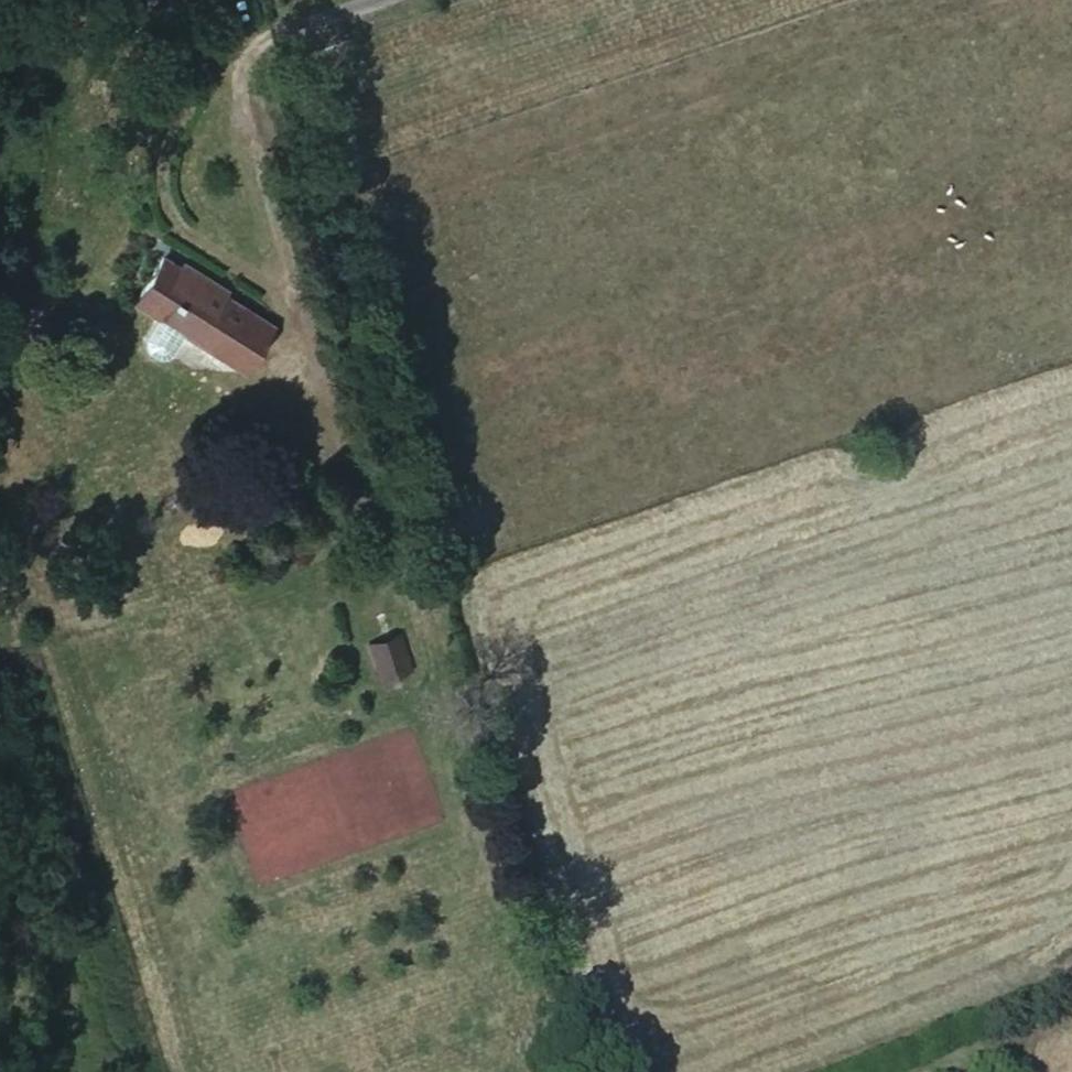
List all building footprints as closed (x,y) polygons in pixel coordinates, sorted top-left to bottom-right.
[(134,302),(235,365),(259,327),(235,311),(239,305),(223,295),(219,301),(208,294),(215,284),(181,263),(178,268),(161,257),(134,302)] [(225,290),(215,284),(208,294),(219,301),(223,295),(225,290)] [(259,327),(235,365),(241,369),(269,325),(239,305),(235,311),(259,327)] [(379,678),(406,670),(396,637),(371,645),(379,678)]
